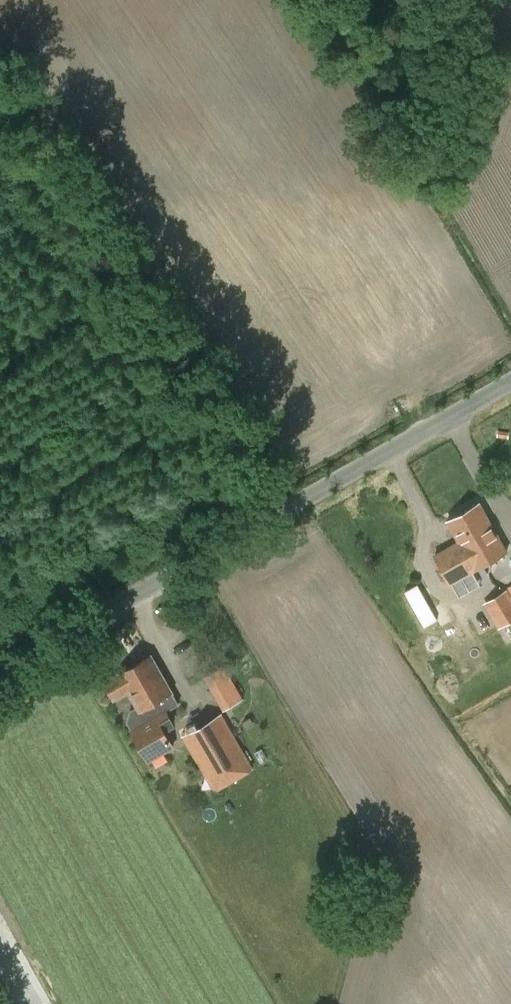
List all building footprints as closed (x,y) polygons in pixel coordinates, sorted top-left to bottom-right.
[(449,521),(461,543),(464,548),(470,544),(482,566),(505,553),(480,505),(449,521)] [(464,548),(461,543),(435,556),(450,583),(482,566),(470,544),(464,548)] [(484,602),(499,628),(510,621),(510,595),(507,589),(484,602)] [(128,721),(132,730),(167,712),(166,710),(176,704),(170,693),(171,692),(150,656),(104,683),(113,699),(128,691),(137,707),(131,710),(128,721)] [(205,676),(223,709),(242,699),(224,666),(205,676)] [(167,712),(132,730),(148,759),(172,746),(163,729),(173,723),(167,712)] [(182,736),(213,790),(254,767),(223,713),(182,736)] [(241,722),(244,728),(252,723),(250,718),(241,722)]
